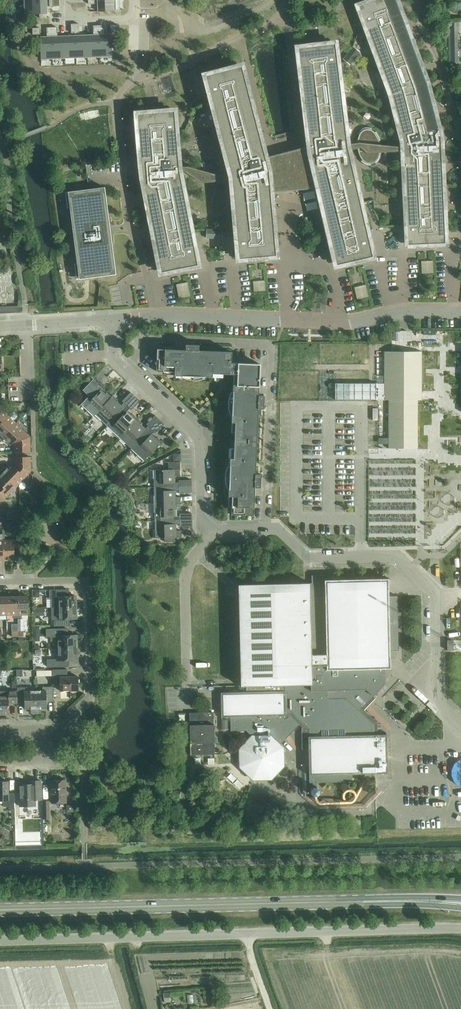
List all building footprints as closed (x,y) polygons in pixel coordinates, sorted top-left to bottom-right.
[(25,14),(39,14),(39,18),(47,18),(46,0),(24,0),(25,14)] [(98,11),(120,10),(120,0),(98,0),(98,11)] [(359,9),(373,48),(375,47),(390,88),(394,86),(396,92),(392,93),(402,132),(406,131),(407,136),(404,137),(405,142),(405,151),(409,151),(409,157),(406,157),(407,196),(411,196),(411,202),(408,202),(408,210),(406,210),(407,242),(420,241),(421,242),(434,242),(434,241),(445,240),(444,208),(440,208),(440,205),(443,204),(442,163),(438,163),(438,160),(441,159),(441,147),(442,147),(440,147),(440,138),(441,138),(440,137),(436,119),(432,120),(431,116),(435,115),(427,83),(422,71),(419,73),(418,69),(421,68),(407,29),(403,31),(402,27),(406,26),(396,0),(380,0),(371,3),(371,4),(359,9)] [(460,11),(460,3),(455,2),(452,12),(460,14),(460,11)] [(450,43),(449,43),(449,64),(450,64),(459,64),(458,43),(458,22),(450,22),(451,43),(450,43)] [(100,57),(99,25),(93,26),(94,32),(95,32),(95,35),(87,35),(88,57),(100,57)] [(99,25),(100,57),(112,56),(111,34),(102,34),(102,32),(104,32),(103,25),(99,25)] [(53,59),(52,27),(47,27),(47,34),(48,34),(48,37),(40,37),(41,59),(53,59)] [(65,58),(64,36),(55,36),(55,34),(56,34),(56,27),(52,27),(53,59),(65,58)] [(88,57),(87,35),(76,36),(77,58),(88,57)] [(77,58),(76,36),(64,36),(65,58),(77,58)] [(218,75),(205,78),(216,119),(218,118),(229,160),(232,159),(234,165),(230,166),(233,177),(238,232),(235,232),(237,256),(275,252),(270,192),(281,191),(282,191),(283,192),(284,192),(286,192),(287,191),(288,190),(318,187),(328,232),(326,232),(325,232),(328,247),(329,247),(331,246),(335,262),(372,254),(348,150),(357,148),(359,154),(362,160),(361,161),(363,160),(366,163),(370,163),(370,165),(371,165),(371,164),(375,162),(376,163),(375,161),(378,158),(379,154),(379,152),(379,150),(381,150),(381,149),(380,149),(380,145),(379,141),(380,140),(378,140),(377,137),(375,133),(376,132),(376,131),(375,132),(371,130),(372,128),(371,128),(371,130),(366,129),(362,131),(360,134),(358,133),(358,134),(359,135),(357,143),(347,144),(346,136),(340,137),(339,131),(343,131),(338,92),(334,92),(334,87),(338,86),(335,64),(337,63),(335,46),(322,48),(322,47),(308,49),(308,50),(297,51),(301,83),(305,82),(305,86),(302,86),(307,127),(310,127),(311,131),(307,131),(309,146),(290,151),(284,153),(284,152),(283,152),(283,153),(265,157),(262,147),(259,148),(258,144),(261,143),(251,103),(247,104),(246,101),(250,100),(242,69),(231,72),(231,71),(218,74),(218,75)] [(350,51),(343,59),(346,62),(350,64),(357,56),(353,53),(350,51)] [(94,109),(82,112),(84,118),(95,116),(94,109)] [(148,116),(136,117),(139,149),(143,149),(143,152),(139,153),(140,167),(141,167),(142,176),(142,177),(142,179),(144,190),(148,189),(148,193),(145,194),(153,234),(156,234),(157,237),(154,238),(160,269),(171,267),(171,268),(184,266),(184,265),(197,262),(191,231),(189,231),(187,223),(183,224),(182,219),(186,218),(178,179),(175,180),(173,174),(177,173),(176,169),(176,160),(172,160),(171,154),(175,154),(173,131),(176,131),(174,114),(161,115),(161,114),(147,115),(148,116)] [(72,206),(70,206),(77,265),(80,265),(81,279),(98,277),(115,274),(112,244),(109,244),(106,218),(108,217),(104,187),(70,192),(72,206)] [(207,235),(206,238),(222,239),(222,230),(207,230),(207,235)] [(232,496),(231,514),(253,515),(255,487),(260,487),(261,474),(255,474),(258,409),(263,409),(264,396),(258,395),(260,364),(231,363),(231,352),(198,351),(199,345),(185,344),(185,350),(157,349),(156,371),(174,372),(174,375),(212,377),(212,373),(237,374),(236,382),(236,384),(233,384),(231,422),(235,422),(233,458),(230,458),(228,496),(232,496)] [(391,351),(385,351),(385,383),(385,400),(389,400),(389,448),(417,448),(417,400),(421,400),(421,351),(391,351)] [(93,417),(111,397),(107,393),(105,394),(101,390),(103,388),(93,379),(83,390),(89,396),(81,404),(87,410),(85,412),(91,419),(93,417)] [(377,383),(335,383),(335,400),(377,400),(377,383)] [(111,397),(93,417),(99,422),(101,420),(107,426),(135,396),(131,392),(122,401),(124,403),(121,406),(116,401),(118,400),(113,395),(111,397)] [(135,396),(107,426),(113,431),(111,434),(117,440),(137,418),(133,414),(131,416),(127,411),(130,408),(131,410),(140,401),(135,396)] [(0,440),(16,423),(2,410),(0,410),(0,439),(0,440)] [(137,418),(117,440),(123,446),(126,443),(132,449),(160,420),(155,415),(146,424),(148,426),(145,429),(140,425),(142,423),(137,418)] [(160,420),(132,449),(138,455),(135,457),(142,463),(162,442),(157,437),(156,439),(151,435),(154,432),(155,433),(164,424),(160,420)] [(16,423),(0,440),(3,442),(6,442),(10,446),(13,443),(14,444),(14,452),(30,451),(30,437),(16,423)] [(1,470),(17,486),(31,471),(30,457),(14,457),(14,465),(13,466),(10,464),(7,468),(3,468),(1,470)] [(169,462),(169,470),(150,470),(150,479),(154,479),(154,487),(192,486),(191,480),(179,480),(179,482),(175,482),(174,476),(180,476),(180,462),(169,462)] [(4,500),(17,486),(1,470),(0,471),(0,500),(4,500)] [(192,486),(154,487),(154,495),(151,495),(151,504),(181,503),(181,497),(175,497),(175,491),(179,491),(179,493),(192,493),(192,486)] [(181,503),(151,504),(151,512),(155,512),(155,521),(192,520),(192,513),(179,514),(179,516),(175,516),(175,510),(181,510),(181,503)] [(192,520),(155,521),(155,529),(151,529),(152,538),(181,537),(181,531),(176,531),(176,524),(180,524),(180,526),(192,526),(192,520)] [(23,540),(13,540),(2,540),(2,560),(14,560),(14,554),(24,554),(23,540)] [(352,774),(375,773),(387,773),(387,775),(386,733),(386,734),(378,735),(377,721),(374,718),(373,719),(362,708),(383,683),(383,668),(391,668),(391,667),(390,667),(390,651),(399,651),(398,596),(388,596),(388,579),(389,579),(389,578),(325,580),(325,575),(311,575),(312,583),(236,584),(236,585),(238,585),(240,685),(239,685),(239,686),(246,686),(246,692),(221,693),(221,691),(221,719),(222,719),(222,717),(230,717),(230,731),(246,730),(253,738),(239,749),(240,767),(253,779),(271,779),(283,766),(283,748),(280,745),(298,724),(302,728),(301,728),(302,749),(308,749),(309,784),(310,784),(310,783),(312,783),(312,786),(310,789),(310,793),(313,796),(317,796),(319,793),(319,789),(316,786),(316,783),(344,782),(352,774)] [(52,608),(58,607),(58,608),(76,607),(76,596),(68,596),(68,590),(50,590),(50,597),(51,597),(52,608)] [(16,596),(6,597),(6,615),(13,615),(13,618),(17,618),(16,596)] [(28,596),(16,596),(17,618),(21,618),(21,615),(28,615),(28,596)] [(76,618),(76,607),(58,608),(58,618),(54,618),(54,626),(69,625),(69,619),(76,618)] [(57,636),(57,648),(77,648),(77,635),(68,635),(67,629),(46,629),(47,636),(57,636)] [(77,660),(77,648),(57,648),(57,659),(47,660),(47,667),(68,666),(68,660),(77,660)] [(60,691),(78,690),(78,676),(67,677),(67,669),(52,670),(53,685),(60,685),(60,691)] [(32,714),(36,714),(35,691),(28,691),(28,687),(17,687),(17,688),(17,700),(24,700),(24,709),(31,708),(31,712),(32,714)] [(47,702),(53,701),(53,687),(43,687),(43,691),(35,691),(36,714),(39,714),(41,712),(41,708),(47,708),(47,702)] [(7,691),(0,691),(0,715),(9,715),(8,703),(14,703),(14,691),(7,691)] [(214,712),(189,713),(190,755),(214,754),(214,712)] [(51,803),(66,802),(66,780),(51,780),(51,803)] [(15,808),(14,793),(9,793),(8,781),(0,781),(0,800),(3,800),(3,806),(9,806),(9,808),(15,808)] [(35,800),(42,800),(41,781),(29,781),(29,782),(29,784),(19,785),(20,806),(36,806),(35,800)] [(191,801),(186,806),(189,809),(194,804),(191,801)]
